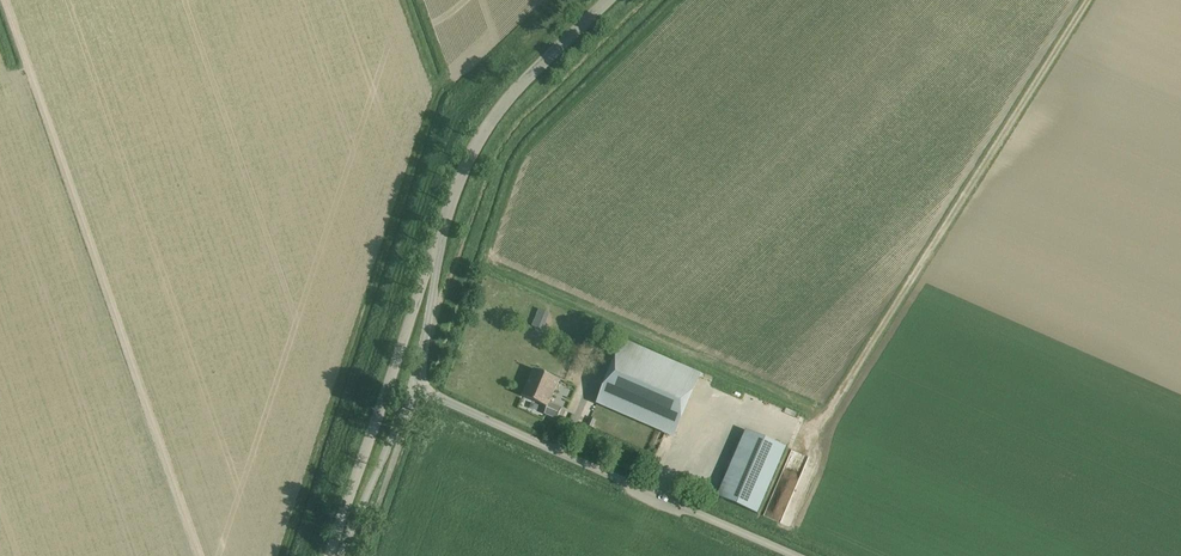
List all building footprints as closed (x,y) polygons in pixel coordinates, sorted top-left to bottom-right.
[(624,341),(596,405),(674,438),(702,375),(624,341)] [(561,421),(565,411),(561,409),(562,409),(549,403),(559,380),(534,369),(522,397),(547,407),(544,414),(557,420),(557,419),(561,421)] [(596,429),(597,426),(594,425),(596,420),(590,418),(587,425),(596,429)] [(729,480),(728,483),(727,485),(738,490),(740,485),(743,486),(758,451),(741,444),(726,479),(729,480)]
